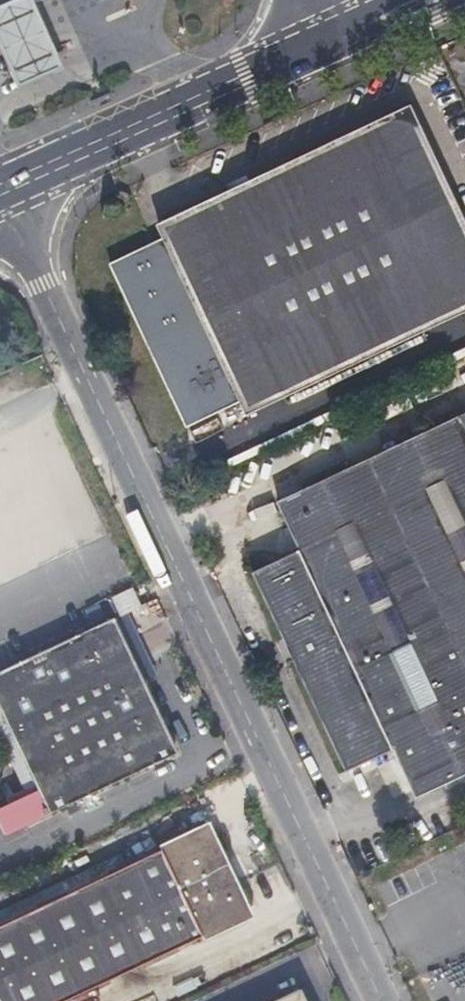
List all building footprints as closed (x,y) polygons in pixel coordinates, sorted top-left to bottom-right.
[(0,3),(0,54),(15,87),(60,67),(30,0),(8,0),(0,3)] [(242,404),(248,416),(464,313),(464,219),(412,107),(158,229),(162,239),(110,265),(188,430),(242,404)] [(394,751),(417,799),(464,777),(464,414),(278,504),(301,552),(254,575),(348,773),(394,751)] [(25,564),(0,563),(0,578),(24,578),(25,564)] [(123,614),(133,609),(143,604),(135,587),(115,597),(123,614)] [(3,829),(176,749),(114,618),(0,672),(0,708),(32,778),(21,784),(24,792),(0,803),(0,821),(3,829)] [(247,912),(207,829),(0,926),(0,1000),(57,1000),(247,912)] [(298,989),(273,1000),(304,1000),(298,989)]
